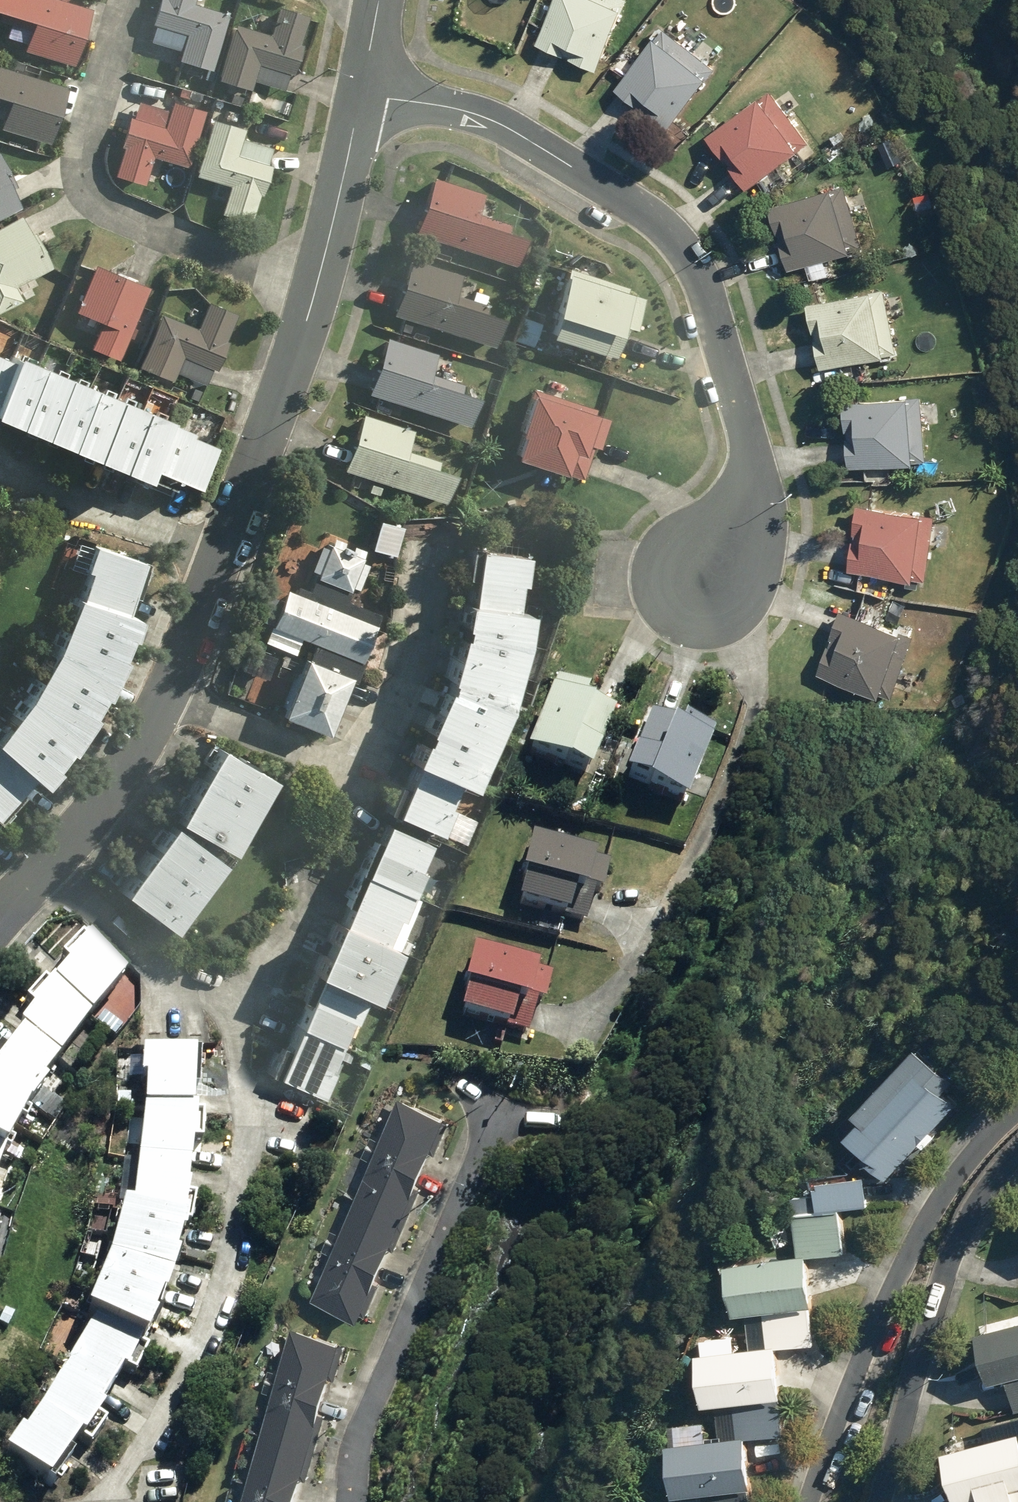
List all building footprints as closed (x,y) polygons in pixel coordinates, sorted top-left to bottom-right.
[(75,58),(92,3),(84,0),(0,0),(35,11),(25,43),(75,58)] [(213,61),(229,8),(202,0),(157,0),(153,15),(188,26),(180,51),(213,61)] [(252,82),(260,57),(294,67),(303,36),(299,36),(308,8),(282,0),(279,0),(271,27),(236,17),(219,72),(252,82)] [(594,72),(623,0),(554,0),(534,47),(594,72)] [(615,93),(667,132),(713,71),(660,31),(615,93)] [(50,136),(68,79),(0,57),(0,84),(11,88),(1,119),(50,136)] [(180,89),(189,92),(190,86),(181,83),(180,89)] [(232,96),(241,99),(243,92),(235,90),(232,96)] [(705,139),(744,192),(808,145),(768,92),(705,139)] [(116,168),(146,177),(154,149),(189,159),(205,104),(173,94),(166,119),(130,108),(121,139),(124,140),(116,168)] [(223,206),(253,214),(261,186),(264,187),(273,158),(238,148),(246,122),(213,112),(196,168),(231,178),(223,206)] [(21,200),(10,180),(15,177),(0,149),(0,211),(21,200)] [(418,225),(518,258),(527,231),(509,225),(512,218),(477,207),(484,187),(435,171),(418,225)] [(767,210),(786,273),(860,249),(841,187),(767,210)] [(23,293),(16,280),(53,261),(34,226),(31,227),(22,208),(0,220),(0,305),(23,293)] [(424,247),(432,250),(435,238),(427,235),(424,247)] [(396,307),(496,339),(505,314),(486,307),(489,299),(455,288),(461,269),(413,253),(396,307)] [(93,339),(121,350),(149,279),(96,258),(77,305),(102,315),(93,339)] [(551,331),(620,351),(630,319),(637,321),(646,292),(570,269),(551,331)] [(804,307),(817,372),(894,355),(881,291),(804,307)] [(174,373),(184,348),(218,362),(230,333),(227,332),(237,306),(209,295),(199,321),(160,306),(139,358),(174,373)] [(402,325),(411,327),(412,319),(404,316),(402,325)] [(371,387),(471,419),(480,392),(461,386),(464,377),(431,366),(438,346),(389,330),(371,387)] [(13,345),(0,340),(0,376),(13,345)] [(40,352),(15,342),(13,345),(0,376),(0,408),(9,412),(14,401),(19,403),(40,352)] [(39,426),(66,363),(40,352),(19,403),(26,406),(21,418),(39,426)] [(71,425),(92,374),(66,363),(39,426),(58,434),(63,422),(71,425)] [(118,385),(92,374),(71,425),(78,428),(73,441),(91,449),(118,385)] [(191,393),(198,396),(202,387),(195,384),(191,393)] [(123,447),(145,396),(118,385),(91,449),(111,458),(117,445),(123,447)] [(515,451),(586,474),(596,441),(602,443),(612,415),(536,390),(515,451)] [(145,396),(123,447),(130,450),(125,465),(142,472),(170,407),(145,396)] [(377,405),(385,406),(387,398),(380,396),(377,405)] [(842,405),(845,469),(922,465),(918,401),(842,405)] [(194,417),(170,407),(142,472),(170,485),(179,464),(199,472),(216,431),(193,421),(194,417)] [(346,463),(447,495),(456,470),(437,463),(440,454),(407,444),(414,423),(364,407),(346,463)] [(373,478),(370,487),(380,490),(383,481),(373,478)] [(855,508),(846,573),(921,583),(930,519),(855,508)] [(92,557),(85,579),(130,592),(146,547),(95,531),(87,556),(92,557)] [(317,568),(351,583),(365,549),(331,536),(317,568)] [(482,537),(475,585),(521,591),(523,572),(528,572),(532,543),(482,537)] [(130,592),(85,579),(78,578),(68,604),(128,625),(132,616),(135,617),(142,595),(130,592)] [(363,655),(378,619),(289,583),(274,620),(363,655)] [(535,593),(521,591),(475,585),(469,610),(452,664),(417,743),(425,746),(464,765),(475,770),(513,687),(530,624),(535,593)] [(57,631),(116,658),(127,636),(124,635),(128,625),(68,604),(57,631)] [(816,674),(888,704),(913,645),(842,615),(816,674)] [(283,641),(298,647),(302,635),(288,629),(283,641)] [(44,656),(99,684),(105,674),(108,675),(116,658),(57,631),(44,656)] [(331,723),(353,665),(307,647),(285,705),(331,723)] [(29,679),(84,715),(98,696),(94,693),(99,684),(44,656),(29,679)] [(13,702),(62,738),(70,729),(73,731),(84,715),(29,679),(13,702)] [(530,743),(591,767),(616,703),(556,679),(530,743)] [(62,738),(13,702),(0,716),(0,728),(1,729),(37,760),(44,766),(59,749),(56,746),(62,738)] [(648,783),(687,798),(714,728),(653,705),(628,772),(649,779),(648,783)] [(220,728),(205,754),(261,787),(277,760),(220,728)] [(37,760),(1,729),(0,731),(0,801),(37,760)] [(451,794),(464,765),(425,746),(400,800),(444,820),(455,796),(451,794)] [(205,754),(191,779),(247,812),(261,787),(205,754)] [(234,834),(247,812),(191,779),(178,800),(234,834)] [(175,804),(157,829),(209,868),(227,844),(175,804)] [(367,863),(415,885),(425,860),(421,858),(433,831),(389,812),(367,863)] [(157,829),(140,851),(192,891),(209,868),(157,829)] [(521,895),(587,911),(602,851),(533,834),(523,872),(527,873),(521,895)] [(192,891),(140,851),(122,875),(174,914),(192,891)] [(404,908),(415,885),(367,863),(347,907),(392,927),(400,906),(404,908)] [(392,927),(347,907),(341,903),(329,929),(390,957),(401,931),(392,927)] [(378,983),(390,957),(329,929),(317,955),(320,956),(327,959),(371,979),(373,980),(378,983)] [(53,981),(90,1011),(128,968),(79,930),(62,951),(71,959),(53,981)] [(464,1007),(528,1024),(545,961),(476,943),(464,985),(469,986),(464,1007)] [(371,979),(327,959),(302,1015),(343,1034),(354,1010),(357,1012),(371,979)] [(24,1020),(64,1049),(90,1011),(43,974),(26,994),(37,1003),(24,1020)] [(343,1034),(302,1015),(279,1064),(323,1085),(336,1057),(333,1056),(343,1034)] [(34,1093),(47,1076),(44,1074),(64,1049),(24,1020),(5,1046),(0,1053),(0,1070),(34,1093)] [(145,1105),(193,1107),(194,1084),(201,1085),(202,1047),(145,1045),(144,1072),(147,1072),(145,1105)] [(0,1070),(0,1106),(20,1118),(34,1093),(0,1070)] [(951,1109),(909,1071),(843,1141),(885,1180),(951,1109)] [(402,1095),(318,1292),(367,1313),(451,1115),(402,1095)] [(202,1108),(193,1107),(145,1105),(140,1153),(190,1159),(192,1136),(202,1136),(202,1108)] [(20,1118),(0,1106),(0,1138),(7,1142),(20,1118)] [(187,1191),(190,1159),(140,1153),(134,1202),(189,1212),(192,1212),(195,1192),(187,1191)] [(815,1214),(866,1208),(863,1180),(812,1186),(815,1214)] [(189,1212),(134,1202),(125,1200),(117,1228),(180,1243),(182,1231),(186,1232),(189,1212)] [(726,1263),(731,1314),(807,1306),(802,1262),(834,1258),(831,1220),(784,1225),(787,1258),(726,1263)] [(177,1253),(180,1243),(117,1228),(110,1255),(175,1273),(180,1254),(177,1253)] [(99,1280),(159,1304),(163,1294),(167,1295),(175,1273),(110,1255),(99,1280)] [(144,1343),(158,1316),(155,1315),(159,1304),(99,1280),(85,1311),(95,1317),(144,1343)] [(699,1356),(705,1407),(780,1399),(776,1354),(808,1351),(805,1313),(758,1318),(761,1351),(699,1356)] [(989,1322),(1002,1372),(1014,1369),(1017,1387),(1017,1315),(989,1322)] [(148,1345),(144,1343),(95,1317),(66,1364),(109,1390),(125,1364),(134,1369),(148,1345)] [(246,1501),(300,1501),(346,1339),(295,1326),(246,1501)] [(96,1412),(109,1390),(66,1364),(40,1406),(80,1433),(91,1440),(105,1418),(96,1412)] [(670,1445),(675,1495),(750,1488),(746,1443),(778,1440),(774,1402),(727,1406),(730,1439),(670,1445)] [(80,1433),(40,1406),(25,1428),(22,1426),(8,1445),(55,1479),(76,1449),(71,1446),(80,1433)] [(956,1443),(969,1492),(980,1489),(983,1501),(1017,1501),(1017,1427),(956,1443)]
